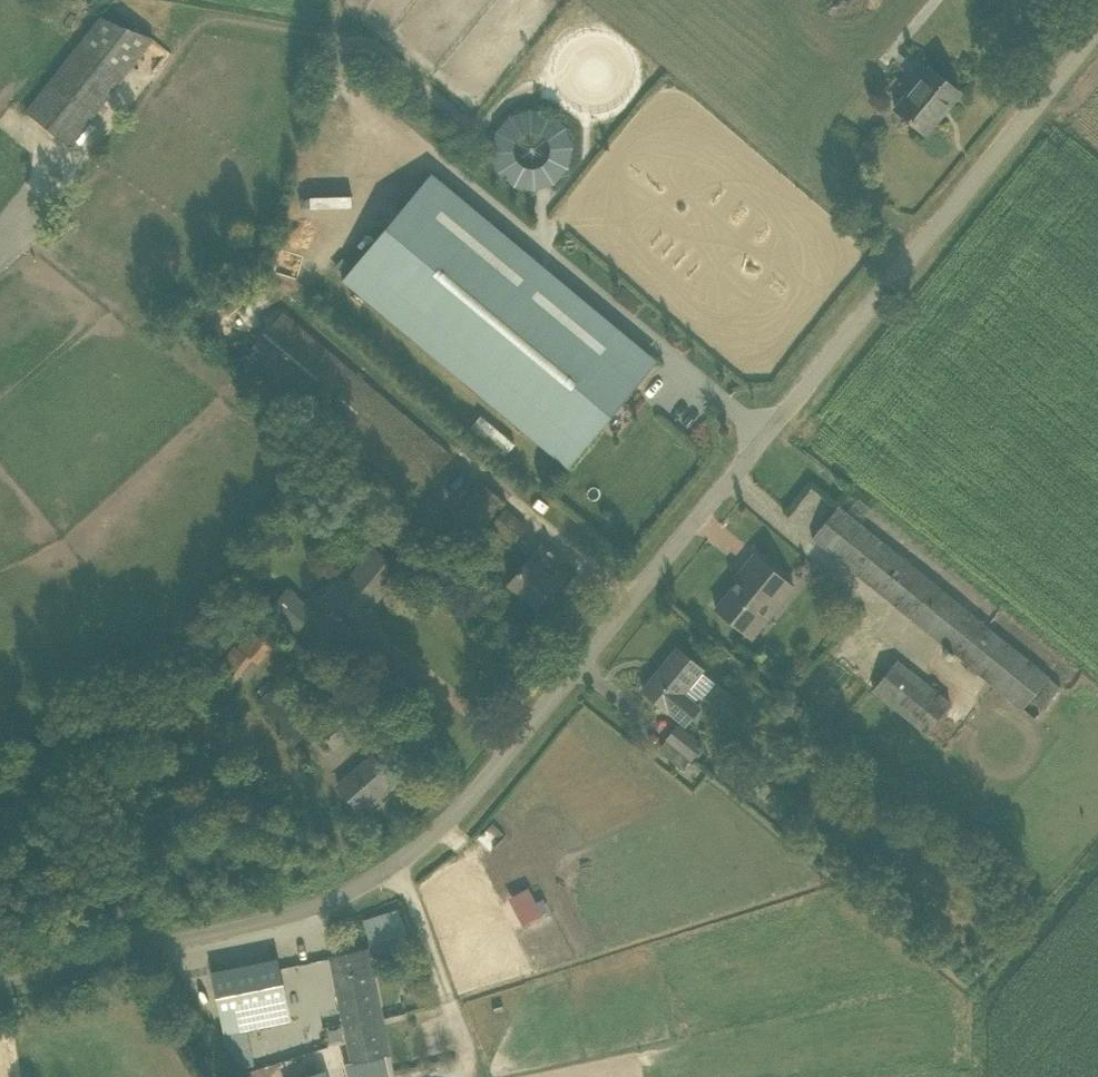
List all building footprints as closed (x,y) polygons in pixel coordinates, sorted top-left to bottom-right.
[(71,147),(156,39),(100,16),(26,111),(71,147)] [(929,67),(895,108),(926,133),(960,92),(929,67)] [(486,125),(508,194),(575,171),(552,103),(486,125)] [(430,176),(343,280),(567,467),(654,363),(430,176)] [(251,349),(245,344),(231,361),(238,367),(248,355),(416,498),(452,454),(283,311),(251,349)] [(439,533),(462,553),(505,502),(482,482),(439,533)] [(1031,661),(856,519),(838,505),(812,538),(1035,718),(1038,715),(1048,703),(1051,699),(1062,686),(1031,661)] [(528,527),(507,509),(492,526),(513,545),(528,527)] [(543,544),(510,585),(537,608),(558,582),(544,571),(557,555),(543,544)] [(329,592),(359,619),(368,609),(370,611),(373,607),(371,605),(401,568),(376,548),(349,579),(344,574),(329,592)] [(743,568),(746,571),(716,608),(746,633),(777,596),(782,600),(793,586),(754,554),(743,568)] [(296,633),(316,610),(289,587),(269,609),(296,633)] [(236,644),(253,659),(259,663),(272,648),(249,629),(236,644)] [(233,684),(252,660),(235,646),(216,670),(233,684)] [(700,696),(702,698),(716,681),(702,669),(677,648),(643,689),(685,724),(700,706),(695,702),(700,696)] [(952,703),(898,659),(872,691),(926,734),(952,703)] [(365,724),(348,703),(317,728),(335,749),(365,724)] [(682,769),(692,757),(702,745),(678,725),(658,749),(682,769)] [(394,780),(372,756),(338,785),(360,810),(394,780)] [(527,884),(506,894),(520,923),(542,913),(527,884)] [(363,915),(370,950),(407,942),(400,907),(363,915)] [(330,957),(343,1020),(377,1013),(365,950),(330,957)] [(211,972),(221,1020),(287,1006),(279,967),(277,958),(211,972)] [(343,1020),(351,1062),(344,1063),(347,1076),(388,1076),(390,1076),(377,1013),(343,1020)]
